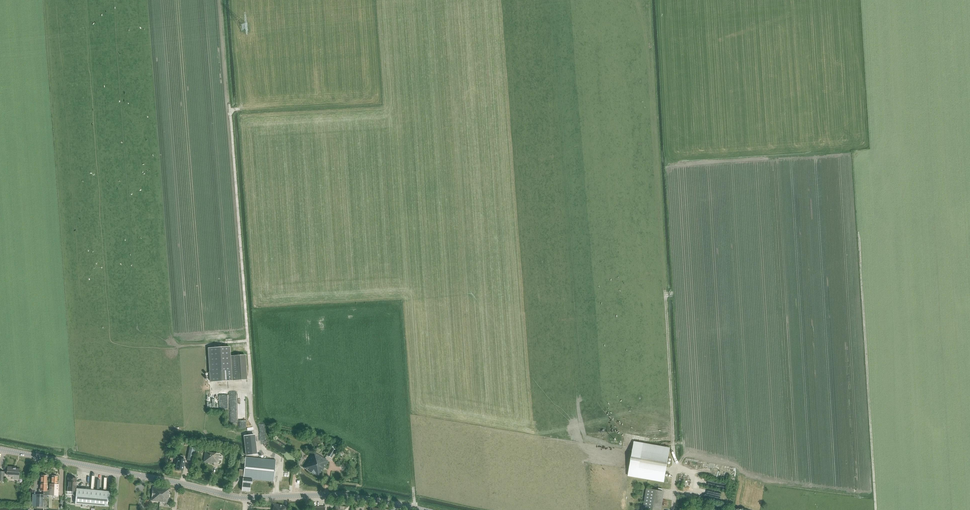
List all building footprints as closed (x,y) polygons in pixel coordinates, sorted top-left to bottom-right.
[(211,382),(229,381),(230,381),(229,356),(230,356),(229,346),(209,348),(211,382)] [(229,356),(230,381),(247,380),(246,354),(230,356),(229,356)] [(246,457),(257,455),(254,436),(243,437),(246,457)] [(634,442),(628,475),(664,482),(670,448),(634,442)] [(335,443),(327,455),(331,458),(339,446),(335,443)] [(190,447),(187,460),(193,461),(196,448),(190,447)] [(209,462),(208,463),(218,464),(220,454),(206,452),(204,461),(209,462)] [(314,452),(304,468),(314,474),(319,477),(328,461),(324,459),(314,452)] [(177,459),(175,470),(182,471),(183,460),(182,460),(182,456),(179,456),(179,459),(177,459)] [(240,470),(239,476),(243,476),(242,491),(250,491),(250,484),(252,484),(252,479),(274,481),(276,460),(246,457),(244,470),(240,470)] [(7,467),(7,475),(9,475),(9,477),(12,477),(12,476),(14,476),(19,476),(19,469),(16,469),(12,468),(12,467),(7,467)] [(40,483),(40,491),(43,491),(43,494),(43,495),(49,495),(49,490),(47,490),(47,484),(46,484),(47,476),(41,475),(41,483),(40,483)] [(49,490),(49,495),(51,495),(51,496),(52,496),(58,496),(59,484),(57,484),(57,476),(52,476),(52,484),(50,484),(49,490)] [(76,496),(76,479),(72,478),(71,478),(70,478),(69,478),(68,478),(67,485),(68,485),(68,487),(67,487),(67,491),(70,491),(70,490),(73,491),(73,496),(76,496)] [(153,486),(152,501),(160,502),(168,503),(170,492),(169,492),(169,488),(162,487),(153,486)] [(647,488),(646,488),(643,508),(655,509),(661,509),(665,491),(647,488)] [(111,491),(76,489),(75,504),(110,507),(111,491)]
